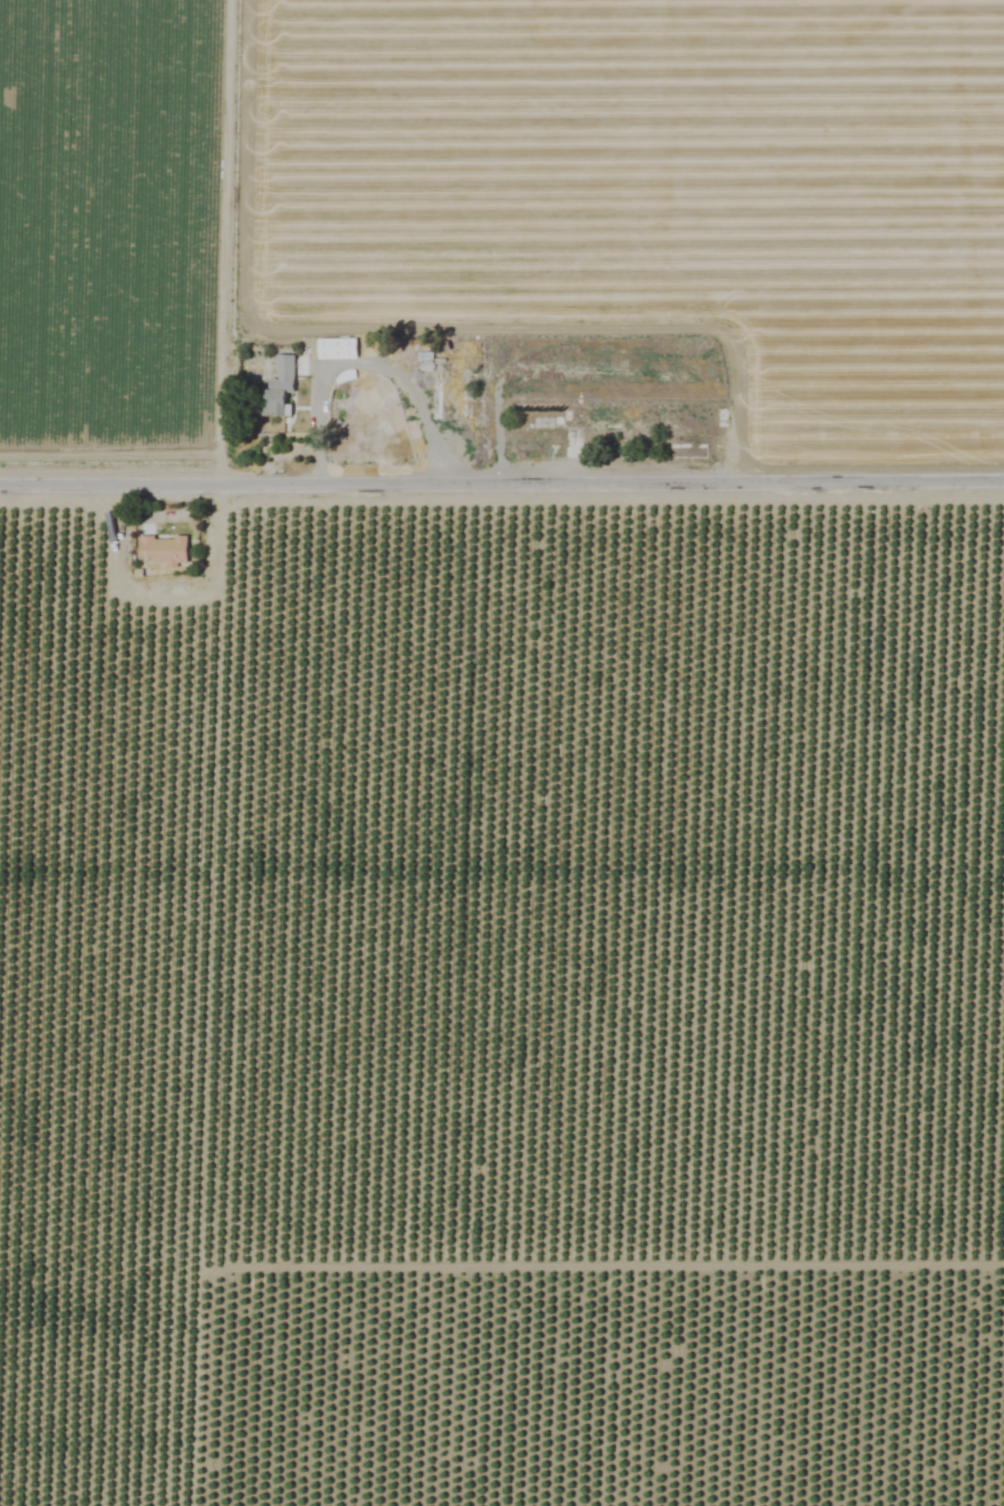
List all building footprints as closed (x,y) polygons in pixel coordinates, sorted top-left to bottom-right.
[(316,339),(316,360),(356,360),(356,339),(316,339)] [(276,379),(269,379),(269,389),(261,389),(261,416),(290,416),(290,405),(283,405),(283,393),(292,393),(293,355),(276,355),(276,379)] [(187,563),(187,536),(138,536),(138,563),(187,563)]
